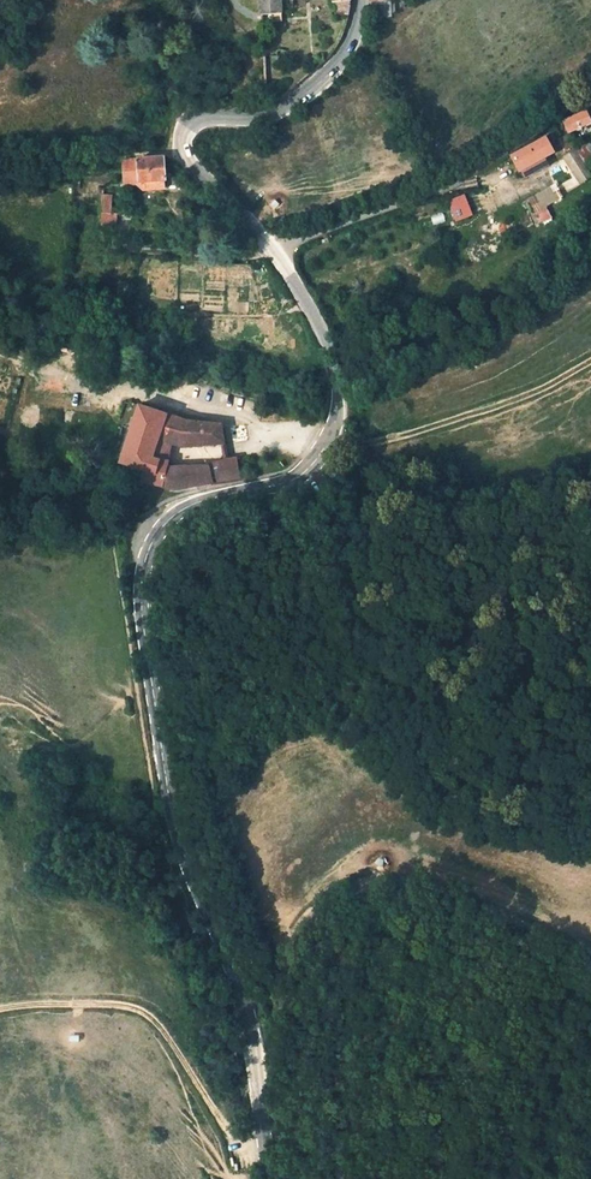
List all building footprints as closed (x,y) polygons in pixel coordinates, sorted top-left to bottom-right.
[(260,14),(281,13),(281,7),(292,7),(291,0),(259,0),(260,14)] [(349,1),(334,3),(335,16),(349,15),(349,14),(350,3),(349,1)] [(387,6),(375,6),(376,17),(391,17),(390,3),(387,3),(387,6)] [(564,121),(569,133),(590,123),(590,109),(564,121)] [(540,143),(513,158),(519,171),(522,169),(526,176),(546,165),(543,158),(553,152),(548,142),(541,145),(540,143)] [(586,164),(590,161),(590,154),(586,146),(585,145),(577,151),(586,164)] [(566,158),(580,178),(590,171),(586,164),(577,151),(566,158)] [(163,156),(124,161),(125,185),(141,183),(166,181),(163,156)] [(553,186),(529,200),(537,212),(560,198),(553,186)] [(446,201),(455,223),(473,215),(464,194),(446,201)] [(116,229),(117,215),(110,215),(112,196),(102,195),(99,228),(116,229)] [(109,348),(103,370),(114,373),(119,358),(116,358),(118,351),(109,348)] [(183,421),(140,407),(121,463),(144,471),(141,482),(164,487),(167,472),(170,461),(153,458),(159,438),(174,444),(182,447),(224,444),(222,426),(183,421)] [(153,458),(170,461),(174,444),(159,438),(153,458)] [(231,460),(209,466),(209,471),(212,483),(235,479),(239,478),(236,459),(231,460)] [(209,466),(180,467),(170,461),(167,472),(209,471),(209,466)] [(167,472),(164,487),(173,489),(212,483),(209,471),(167,472)]
